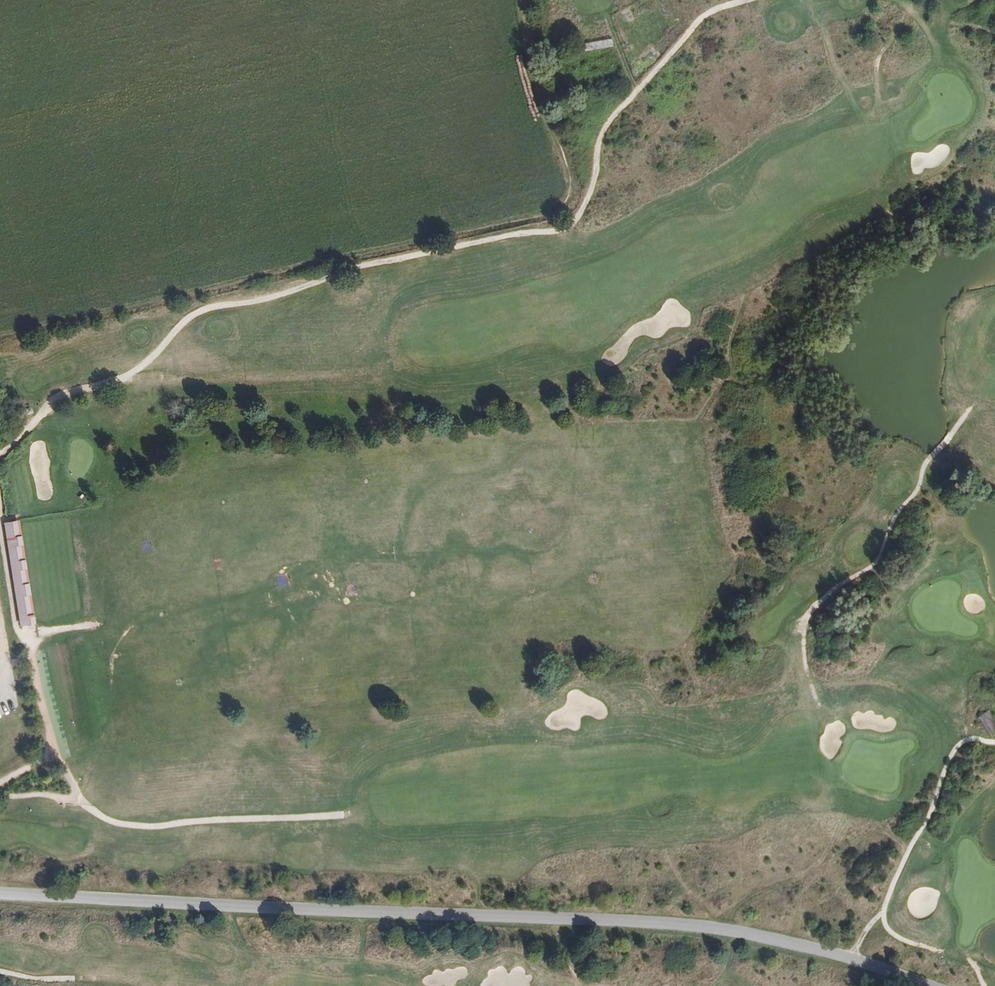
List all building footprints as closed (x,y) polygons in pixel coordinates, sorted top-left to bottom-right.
[(612,38),(583,43),(584,50),(613,45),(612,38)] [(9,535),(25,628),(32,627),(16,533),(9,535)] [(32,627),(25,628),(26,636),(38,635),(36,627),(32,627)] [(987,712),(978,719),(989,736),(994,732),(994,723),(987,712)]
